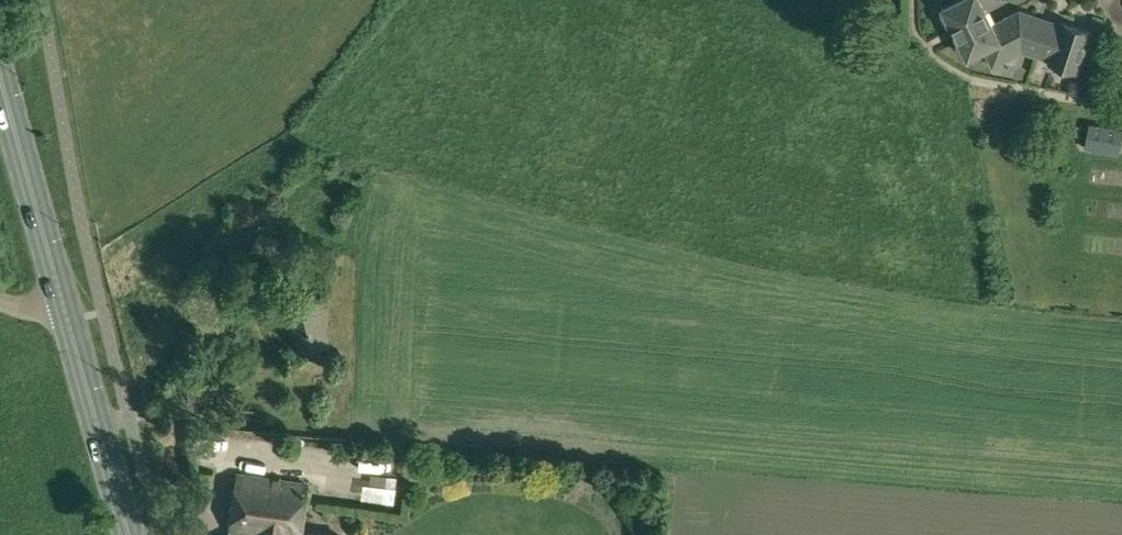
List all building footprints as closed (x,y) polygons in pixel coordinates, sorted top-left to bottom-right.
[(955,32),(989,15),(984,6),(996,0),(941,0),(941,1),(944,5),(942,6),(955,32)] [(1023,50),(1036,55),(1041,40),(1028,36),(1035,15),(1020,10),(993,23),(989,15),(955,32),(968,57),(985,49),(993,66),(1023,50)] [(1049,63),(1077,73),(1091,31),(1062,21),(1055,45),(1041,40),(1036,55),(1050,59),(1049,63)] [(1083,84),(1072,80),(1069,91),(1079,94),(1083,84)] [(1119,154),(1121,138),(1121,129),(1089,122),(1084,147),(1119,154)] [(317,415),(314,418),(313,423),(316,427),(321,427),(325,424),(325,419),(322,416),(317,415)] [(301,447),(302,458),(327,455),(326,444),(301,447)] [(302,531),(306,499),(309,483),(237,473),(235,490),(229,534),(326,534),(302,531)]
